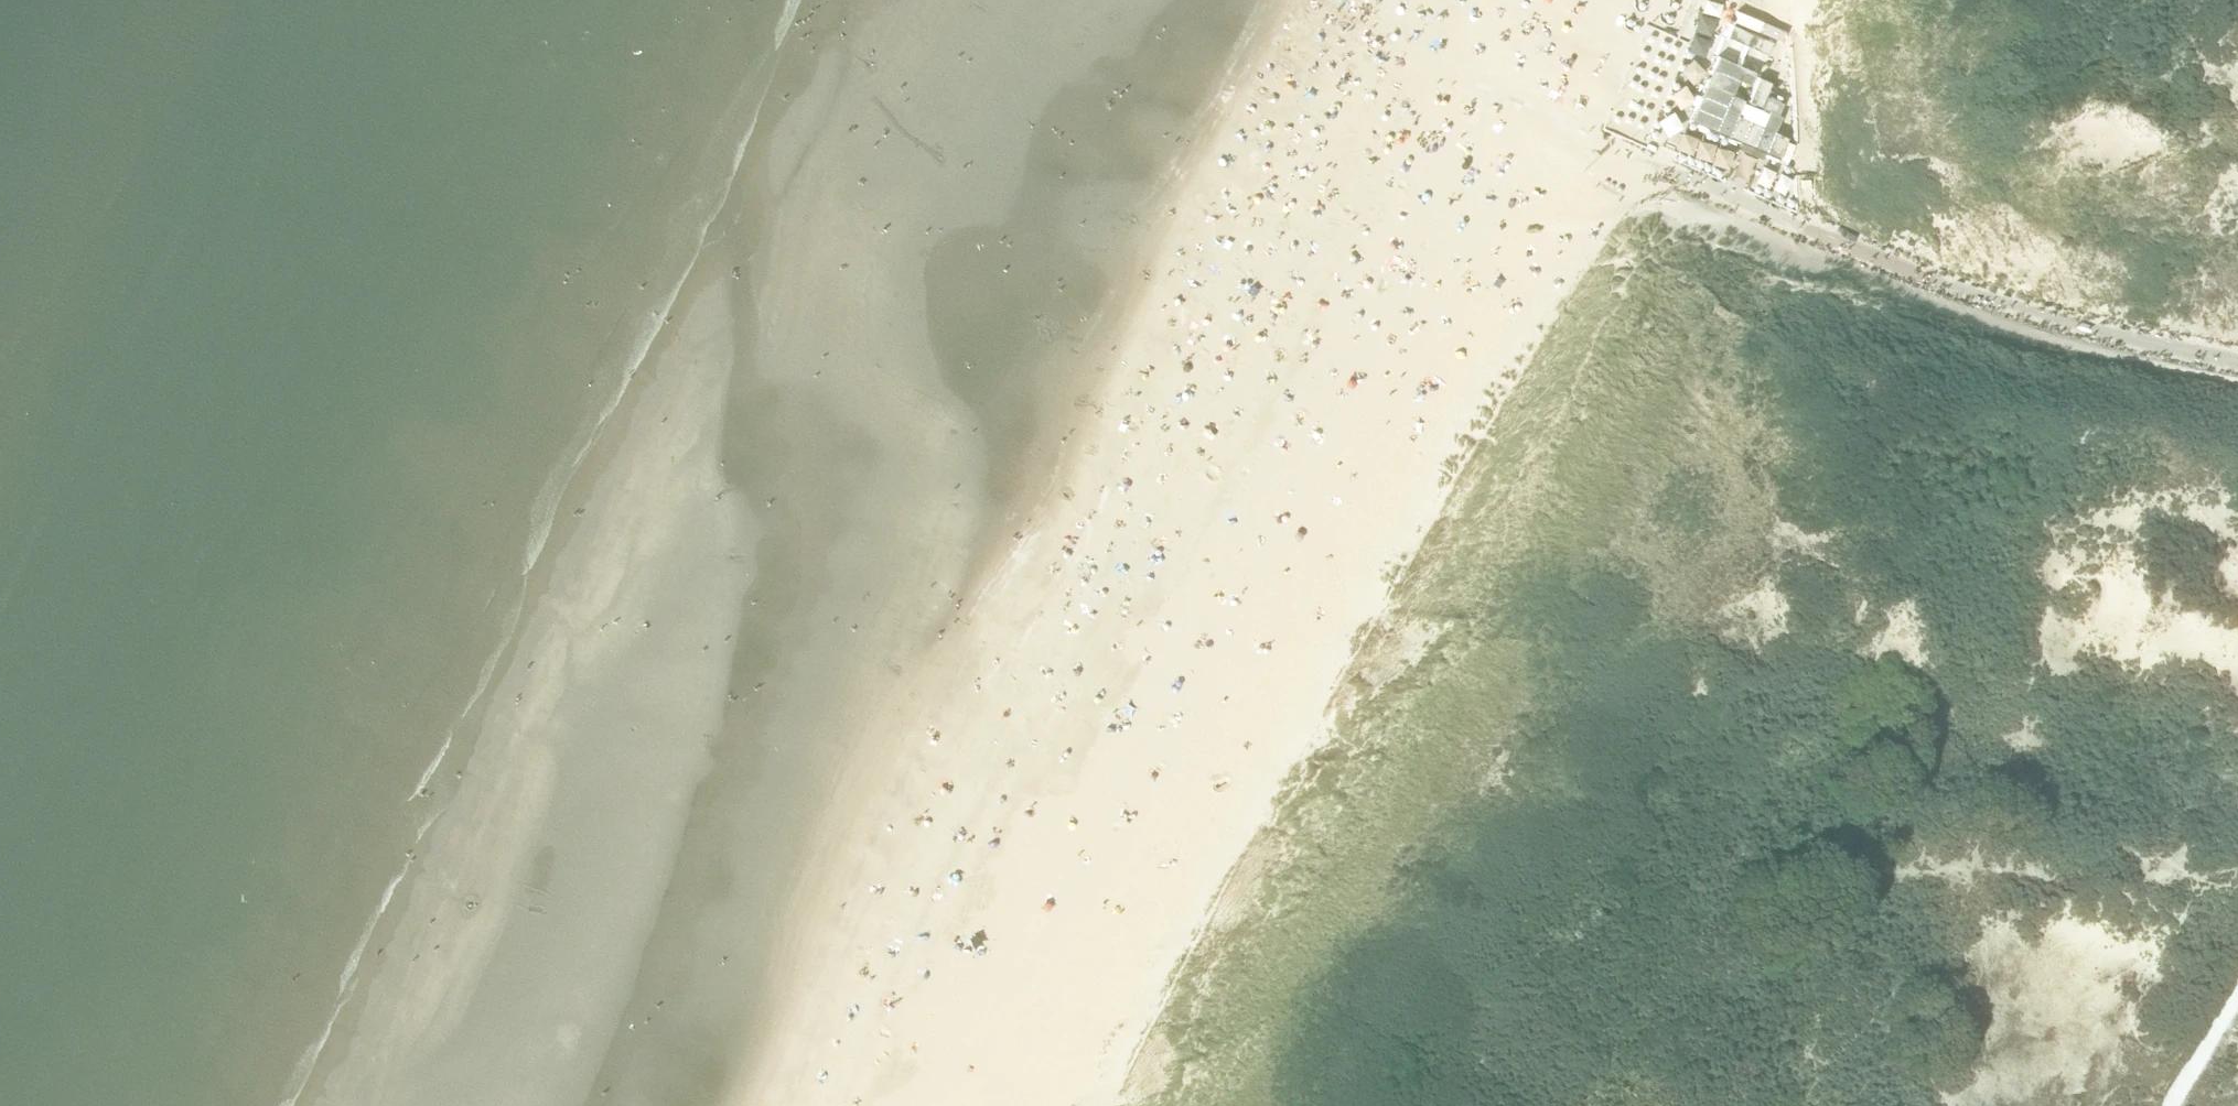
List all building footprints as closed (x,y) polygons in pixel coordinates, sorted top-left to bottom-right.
[(1756,69),(1719,53),(1691,119),(1787,159),(1793,143),(1773,134),(1781,115),(1743,99),(1756,69)]
